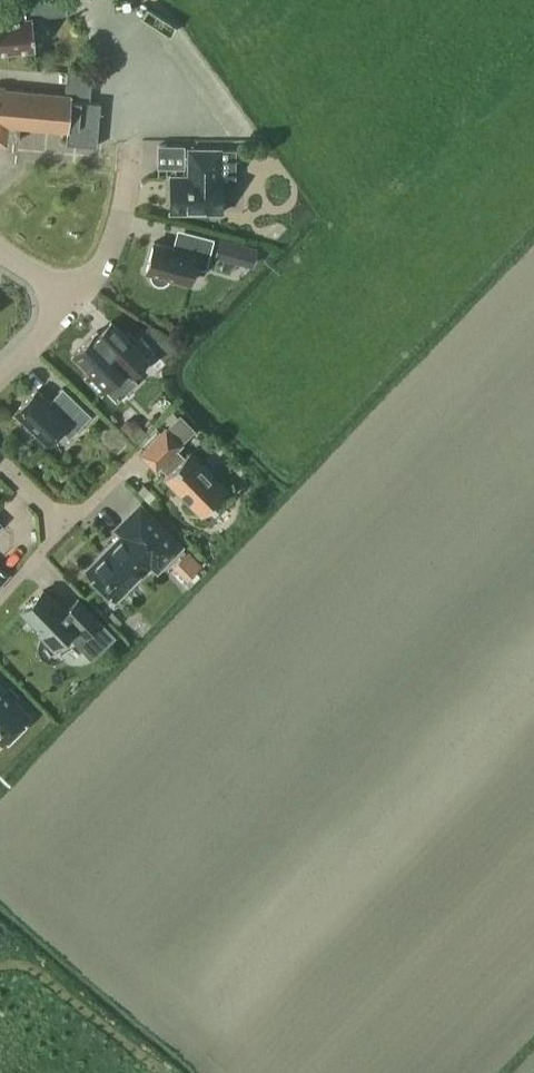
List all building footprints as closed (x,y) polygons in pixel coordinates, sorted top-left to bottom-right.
[(35,47),(32,16),(67,13),(66,0),(18,0),(20,17),(0,19),(0,50),(35,47)] [(64,93),(0,88),(0,143),(6,144),(6,139),(19,140),(20,125),(68,128),(66,143),(96,146),(100,102),(89,101),(91,76),(66,74),(64,93)] [(188,175),(170,175),(170,212),(222,212),(222,176),(220,176),(220,148),(188,148),(188,175)] [(154,241),(146,271),(150,272),(150,274),(150,276),(150,278),(151,279),(152,281),(154,282),(155,284),(157,284),(159,285),(161,285),(162,285),(164,284),(166,283),(167,282),(169,281),(170,279),(170,277),(190,282),(194,266),(206,269),(214,238),(186,231),(182,249),(154,241)] [(258,248),(220,238),(215,257),(253,267),(258,248)] [(96,330),(72,354),(90,373),(85,378),(101,394),(106,389),(117,400),(137,381),(132,376),(149,360),(110,321),(98,332),(96,330)] [(37,389),(14,412),(47,444),(61,429),(70,438),(92,415),(63,387),(49,401),(37,389)] [(126,419),(120,425),(136,441),(146,430),(135,420),(126,419)] [(157,426),(139,443),(145,448),(162,431),(157,426)] [(145,448),(140,453),(156,469),(160,465),(167,473),(164,476),(202,515),(227,490),(189,451),(185,456),(177,448),(181,444),(166,428),(162,431),(145,448)] [(124,534),(87,571),(114,598),(151,561),(157,567),(179,545),(139,506),(117,528),(124,534)] [(191,576),(205,563),(191,548),(177,562),(191,576)] [(12,572),(0,561),(0,587),(12,572)] [(43,590),(21,611),(43,633),(40,635),(53,648),(71,631),(93,653),(112,634),(78,599),(64,612),(43,590)] [(1,742),(29,714),(0,684),(0,742),(1,742)]
